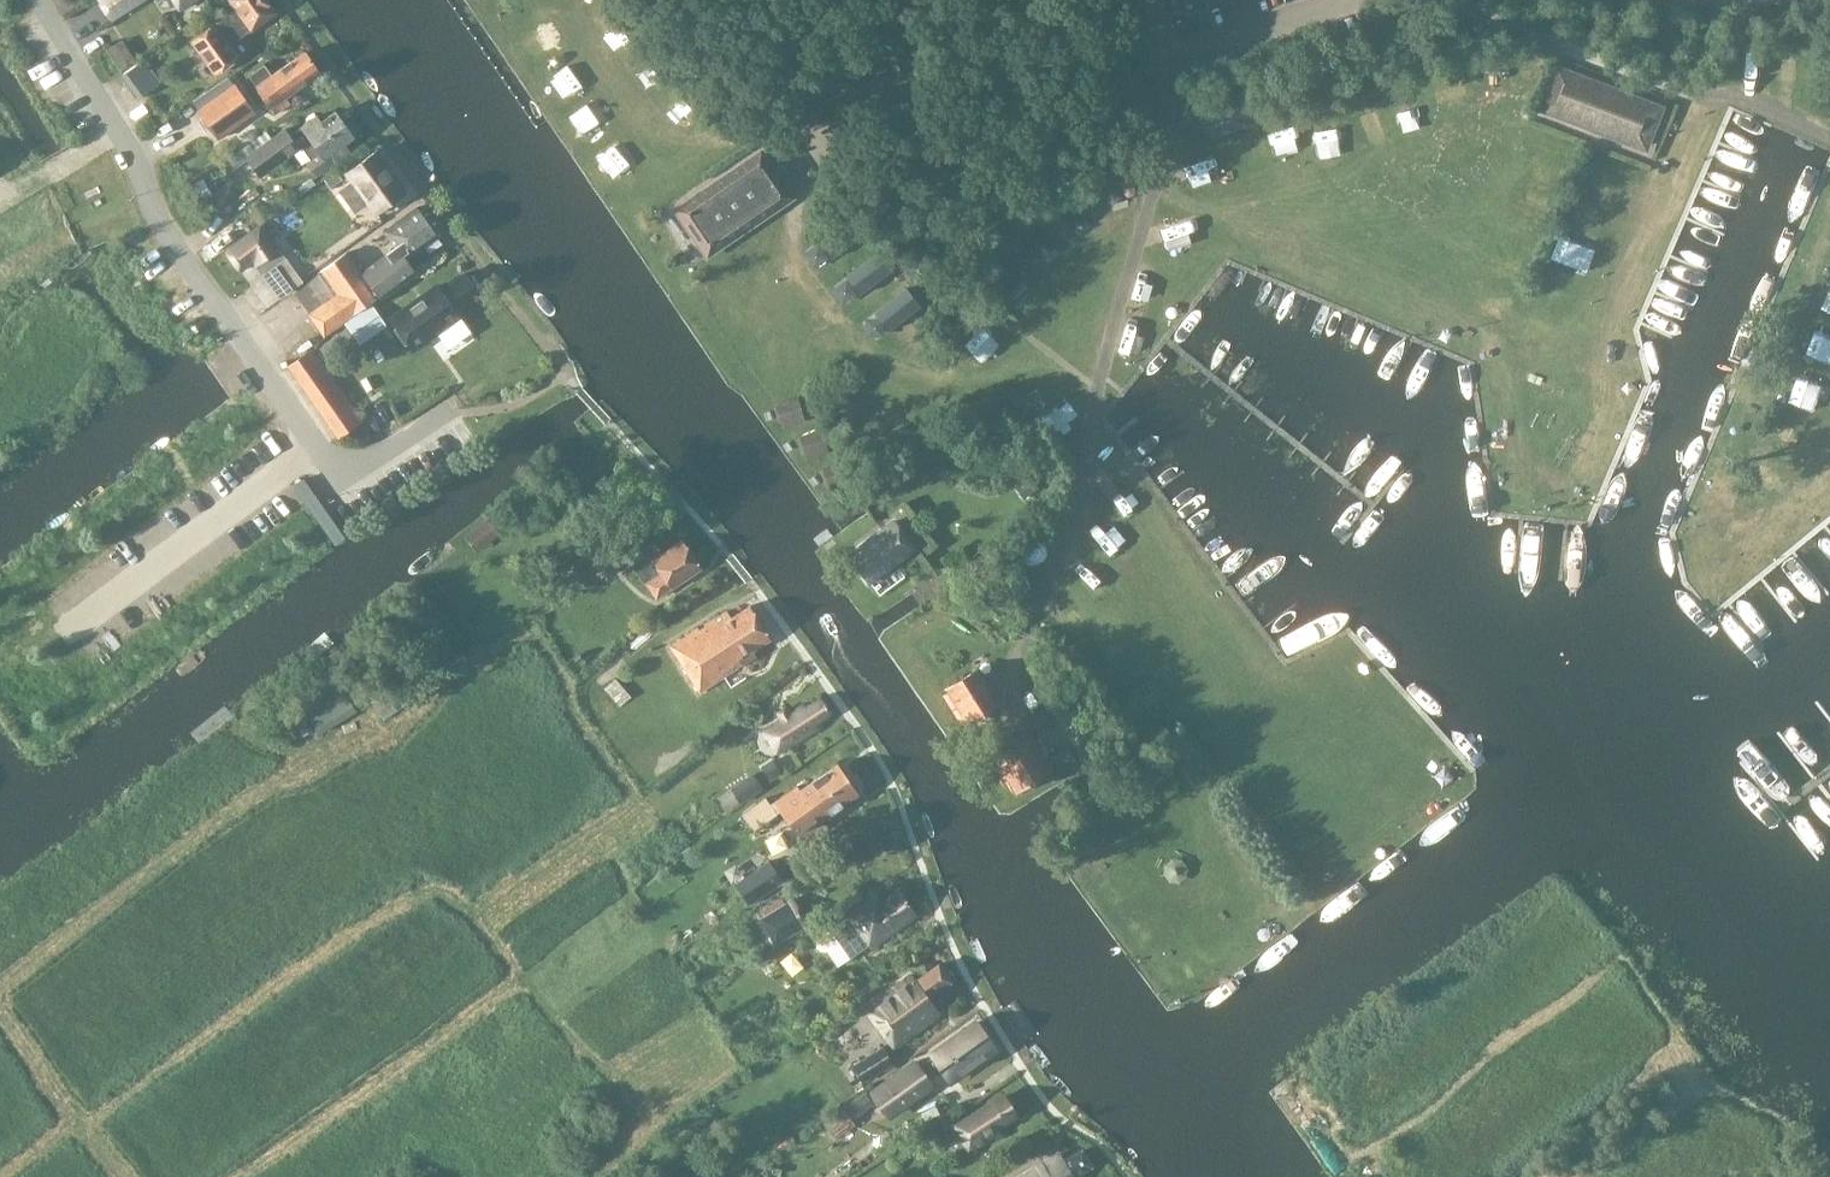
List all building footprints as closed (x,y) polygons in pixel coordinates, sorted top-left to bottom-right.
[(110,20),(141,0),(97,0),(110,20)] [(178,10),(194,0),(171,0),(178,10)] [(191,43),(215,75),(237,59),(228,47),(274,12),(265,0),(227,0),(226,0),(234,11),(213,27),(213,26),(191,43)] [(303,54),(271,77),(263,65),(247,76),(255,88),(274,115),(288,105),(284,99),(318,74),(303,54)] [(120,76),(136,100),(157,85),(145,68),(150,64),(145,58),(120,76)] [(1659,111),(1559,73),(1545,110),(1574,121),(1572,125),(1614,142),(1616,138),(1644,148),(1659,111)] [(233,85),(196,111),(216,140),(253,113),(233,85)] [(283,131),(245,160),(258,179),(297,149),(307,162),(305,164),(314,177),(348,152),(343,145),(352,138),(333,113),(319,123),(315,117),(288,138),(283,131)] [(351,183),(344,189),(358,208),(365,203),(374,215),(404,194),(375,152),(345,174),(351,183)] [(706,253),(787,197),(770,173),(759,156),(678,211),(706,253)] [(301,288),(292,294),(308,315),(323,337),(347,320),(369,304),(378,297),(380,300),(414,275),(404,262),(437,238),(416,209),(383,233),(394,248),(360,273),(358,271),(348,256),(346,254),(318,274),(319,274),(301,288)] [(848,218),(816,242),(831,261),(863,236),(848,218)] [(262,230),(226,255),(239,274),(254,264),(262,276),(284,260),(262,230)] [(875,255),(844,279),(858,298),(890,273),(875,255)] [(284,260),(262,276),(277,297),(299,281),(284,260)] [(457,316),(454,311),(478,293),(464,274),(440,291),(437,287),(389,321),(409,350),(457,316)] [(905,290),(873,315),(887,334),(920,309),(905,290)] [(369,304),(347,320),(361,339),(383,323),(369,304)] [(957,350),(972,365),(993,345),(979,330),(957,350)] [(310,351),(287,368),(321,415),(345,399),(310,351)] [(780,428),(803,421),(796,398),(773,405),(780,428)] [(361,422),(345,399),(321,415),(337,438),(361,422)] [(827,453),(820,429),(797,436),(805,460),(827,453)] [(820,468),(828,491),(853,483),(846,460),(820,468)] [(619,504),(625,499),(621,493),(614,499),(619,504)] [(871,547),(849,563),(865,585),(908,554),(912,552),(890,521),(865,539),(867,543),(871,547)] [(1013,542),(1023,570),(1046,561),(1036,533),(1013,542)] [(658,575),(644,584),(655,599),(699,568),(680,541),(649,562),(658,575)] [(724,612),(669,648),(698,693),(754,656),(751,651),(769,640),(747,606),(729,619),(724,612)] [(975,672),(945,691),(967,725),(997,706),(975,672)] [(375,684),(380,695),(370,702),(383,720),(408,705),(390,676),(375,684)] [(330,720),(327,699),(314,701),(313,691),(303,693),(307,723),(330,720)] [(805,710),(804,707),(764,733),(777,754),(816,729),(814,725),(829,715),(820,700),(805,710)] [(1053,771),(1048,761),(1030,734),(992,758),(1015,795),(1053,771)] [(769,784),(783,775),(772,758),(758,768),(769,784)] [(796,787),(772,804),(799,842),(822,825),(819,822),(856,795),(835,765),(799,791),(796,787)] [(739,806),(762,790),(750,774),(728,790),(739,806)] [(776,815),(764,799),(740,815),(752,832),(776,815)] [(730,889),(736,901),(754,893),(748,881),(730,889)] [(867,945),(870,949),(915,917),(901,897),(884,909),(875,897),(847,917),(849,920),(830,934),(848,959),(867,945)] [(792,902),(758,923),(773,947),(807,926),(792,902)] [(909,973),(861,1007),(892,1051),(939,1017),(929,1004),(928,1001),(951,985),(938,968),(927,976),(917,983),(913,978),(909,973)] [(943,1069),(951,1081),(993,1051),(973,1023),(930,1054),(932,1056),(916,1067),(913,1063),(870,1093),(884,1113),(929,1082),(928,1080),(943,1069)] [(860,1084),(891,1063),(882,1049),(850,1069),(860,1084)] [(995,1130),(1014,1118),(1002,1099),(955,1128),(970,1152),(998,1135),(995,1130)] [(853,1122),(840,1107),(819,1123),(834,1138),(853,1122)] [(1091,1167),(1081,1151),(1061,1164),(1056,1156),(1022,1176),(1075,1176),(1091,1167)]
